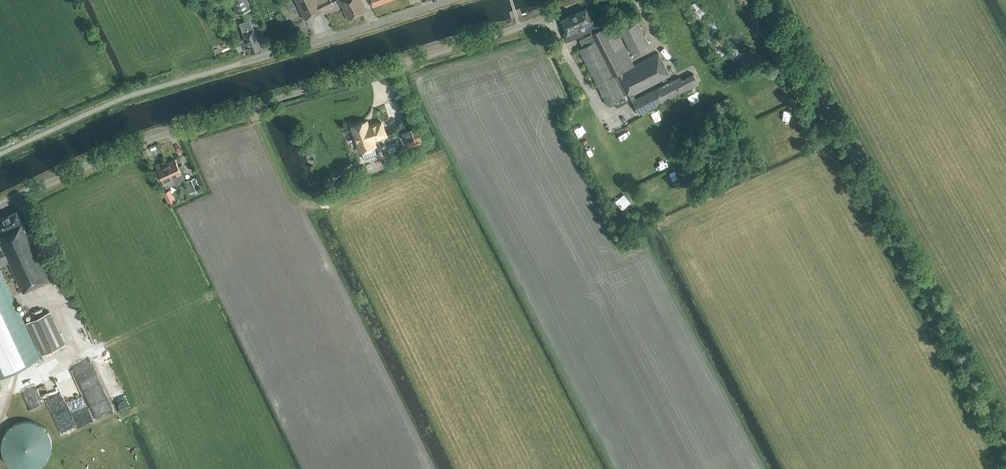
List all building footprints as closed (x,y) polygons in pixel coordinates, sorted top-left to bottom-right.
[(238,14),(245,11),(248,20),(254,18),(247,0),(232,0),(238,14)] [(306,20),(324,11),(335,5),(332,0),(296,0),(306,20)] [(362,0),(338,0),(341,5),(342,5),(344,10),(343,11),(348,20),(367,11),(362,0)] [(706,14),(699,0),(688,5),(695,20),(706,14)] [(586,9),(562,20),(567,32),(564,33),(568,41),(590,31),(592,34),(580,41),(583,48),(579,50),(593,77),(607,105),(614,102),(617,108),(627,102),(624,97),(624,96),(629,93),(630,96),(634,94),(668,77),(670,76),(658,53),(634,65),(614,25),(603,31),(601,29),(600,29),(595,19),(592,20),(586,9)] [(612,22),(609,15),(602,18),(605,25),(612,22)] [(253,29),(250,20),(239,24),(243,33),(245,39),(241,41),(240,43),(242,48),(245,49),(249,48),(251,53),(261,49),(254,28),(253,29)] [(632,54),(649,45),(638,23),(620,31),(632,54)] [(634,94),(630,96),(640,115),(699,85),(693,74),(681,80),(680,78),(637,100),(634,94)] [(366,122),(351,127),(359,150),(360,149),(364,160),(377,155),(373,145),(374,144),(373,140),(386,135),(381,122),(368,126),(366,122)] [(421,144),(422,141),(420,135),(411,138),(406,140),(409,149),(421,144)] [(166,164),(175,184),(185,179),(182,174),(185,173),(181,165),(178,167),(175,160),(166,164)] [(166,188),(175,184),(166,164),(157,168),(166,188)] [(197,193),(195,190),(200,188),(195,177),(184,182),(189,193),(192,192),(193,195),(197,193)] [(169,204),(176,201),(170,190),(164,193),(169,204)] [(17,211),(0,219),(0,230),(1,232),(0,233),(0,237),(2,241),(0,242),(0,243),(5,255),(9,263),(23,293),(52,279),(29,230),(27,231),(17,211)] [(5,255),(0,257),(0,267),(9,263),(5,255)] [(41,357),(0,269),(0,376),(41,357)] [(42,355),(66,344),(51,311),(26,322),(42,355)] [(68,397),(78,427),(95,421),(84,391),(68,397)] [(17,423),(12,426),(8,430),(4,435),(2,442),(2,449),(4,456),(7,462),(11,466),(17,468),(36,468),(40,467),(45,463),(49,458),(51,453),(52,447),(51,442),(50,437),(48,433),(45,429),(42,426),(34,422),(25,421),(17,423)]
